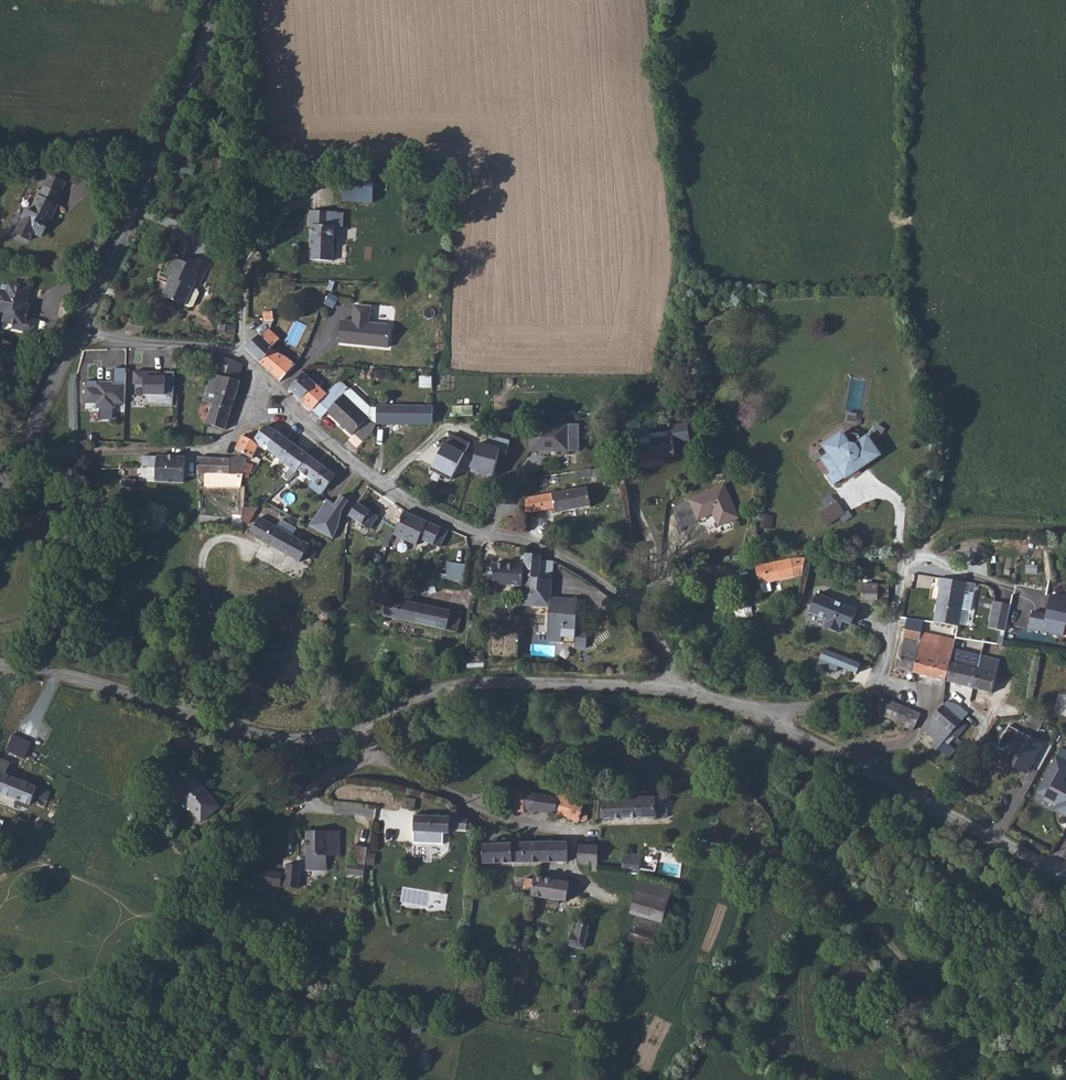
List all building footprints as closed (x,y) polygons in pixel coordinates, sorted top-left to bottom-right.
[(48,173),(38,195),(58,204),(62,194),(61,193),(45,186),(50,175),(48,173)] [(66,182),(50,175),(45,186),(61,193),(66,182)] [(374,201),(375,175),(345,175),(345,201),(374,201)] [(51,221),(59,205),(58,204),(38,195),(30,211),(27,210),(21,222),(18,220),(12,233),(30,241),(34,233),(42,237),(47,227),(45,226),(48,220),(51,221)] [(311,226),(310,260),(332,261),(333,226),(329,226),(329,212),(309,211),(308,225),(311,226)] [(342,212),(329,212),(329,226),(333,226),(342,226),(342,212)] [(174,285),(168,297),(191,307),(194,306),(200,293),(199,290),(194,287),(197,281),(201,284),(209,268),(192,260),(190,265),(175,258),(167,275),(179,280),(176,286),(174,285)] [(40,321),(26,318),(28,311),(25,310),(26,306),(27,305),(27,304),(28,304),(28,303),(28,302),(27,301),(30,288),(18,286),(17,284),(15,284),(13,284),(11,284),(11,286),(3,285),(2,293),(0,292),(0,311),(8,312),(6,321),(15,323),(14,329),(26,331),(25,333),(37,336),(40,321)] [(339,343),(389,348),(391,329),(388,325),(369,323),(371,307),(355,305),(354,322),(342,321),(339,343)] [(274,320),(273,311),(264,312),(265,321),(274,320)] [(218,334),(235,335),(236,325),(219,325),(218,334)] [(260,335),(246,348),(259,360),(259,361),(281,382),(297,365),(288,358),(272,350),(274,348),(272,347),(280,339),(270,329),(263,337),(260,335)] [(214,369),(227,374),(239,378),(241,374),(244,365),(233,360),(218,355),(217,360),(214,369)] [(116,403),(125,403),(125,367),(113,367),(113,383),(97,383),(97,381),(85,381),(85,403),(97,403),(97,408),(116,408),(116,403)] [(148,371),(133,371),(133,385),(144,385),(144,395),(174,395),(174,371),(165,371),(165,376),(160,376),(160,371),(148,371)] [(290,389),(313,411),(328,393),(304,372),(290,389)] [(208,425),(226,430),(241,382),(213,373),(204,401),(214,404),(208,425)] [(346,393),(350,390),(339,379),(336,383),(346,393)] [(368,422),(377,424),(378,409),(371,409),(350,389),(350,390),(346,393),(336,383),(328,393),(313,411),(322,418),(328,412),(353,436),(356,433),(368,422)] [(377,424),(377,425),(433,427),(433,406),(378,405),(378,409),(377,424)] [(368,422),(356,433),(364,442),(374,433),(377,425),(377,424),(368,422)] [(651,438),(637,439),(639,458),(675,454),(674,443),(691,441),(688,423),(671,425),(672,432),(651,434),(651,438)] [(570,424),(530,424),(530,452),(570,452),(570,424)] [(878,424),(873,431),(880,436),(885,429),(878,424)] [(237,449),(254,459),(259,446),(267,450),(268,450),(281,434),(267,426),(255,442),(243,436),(237,449)] [(835,485),(848,476),(849,469),(855,465),(862,466),(870,461),(866,455),(875,449),(867,438),(864,441),(859,434),(851,433),(844,437),(839,436),(829,444),(828,449),(831,453),(823,459),(832,473),(828,476),(835,485)] [(281,434),(268,450),(292,468),(298,473),(299,470),(311,456),(281,434)] [(450,482),(469,444),(451,435),(431,472),(450,482)] [(466,468),(493,475),(500,449),(478,444),(466,468)] [(879,455),(875,449),(866,455),(870,461),(879,455)] [(158,467),(157,482),(185,484),(186,457),(159,455),(159,456),(143,455),(143,466),(158,467)] [(246,466),(247,459),(239,455),(239,456),(231,460),(230,460),(225,474),(202,474),(202,477),(206,478),(206,487),(242,487),(244,473),(246,466)] [(337,476),(311,456),(299,470),(314,482),(310,488),(320,495),(323,495),(337,476)] [(198,474),(202,474),(225,474),(230,460),(199,458),(198,474)] [(849,469),(848,476),(862,466),(855,465),(849,469)] [(254,466),(246,466),(244,473),(247,474),(246,478),(250,479),(250,474),(252,474),(254,466)] [(291,479),(298,473),(292,468),(286,475),(291,479)] [(597,470),(597,478),(615,478),(616,470),(597,470)] [(724,484),(690,500),(690,501),(675,508),(684,528),(700,521),(699,519),(713,512),(719,525),(739,517),(724,484)] [(526,498),(526,514),(555,508),(556,513),(591,507),(588,487),(526,498)] [(328,499),(310,526),(334,539),(340,527),(343,511),(350,501),(342,496),(336,505),(328,499)] [(837,502),(823,511),(832,523),(845,514),(837,502)] [(252,508),(245,508),(245,524),(249,524),(260,503),(258,506),(252,508)] [(380,516),(359,503),(350,516),(371,530),(380,516)] [(827,526),(832,523),(823,511),(819,514),(827,526)] [(449,532),(405,512),(395,535),(418,546),(421,539),(441,548),(449,532)] [(769,529),(771,516),(761,514),(759,528),(769,529)] [(282,519),(278,527),(261,517),(251,535),(302,563),(306,555),(313,559),(318,549),(293,535),(297,528),(282,519)] [(543,555),(527,553),(526,565),(524,577),(527,577),(541,578),(543,560),(543,555)] [(806,559),(798,559),(757,567),(763,593),(772,591),(770,582),(803,575),(806,559)] [(543,560),(541,578),(527,577),(524,605),(550,608),(548,626),(539,625),(539,632),(548,633),(547,641),(574,644),(574,648),(586,649),(588,629),(576,628),(579,600),(557,598),(557,599),(552,598),(555,562),(543,560)] [(449,561),(448,574),(445,574),(444,582),(465,584),(467,563),(449,561)] [(493,583),(524,586),(524,577),(526,565),(517,564),(517,566),(495,564),(493,583)] [(947,568),(945,579),(964,582),(966,571),(947,568)] [(941,588),(935,623),(959,627),(966,582),(964,582),(945,579),(940,578),(939,587),(941,588)] [(878,602),(880,584),(863,582),(861,600),(878,602)] [(880,584),(878,602),(889,604),(890,585),(880,584)] [(725,606),(722,596),(721,596),(720,593),(713,595),(718,609),(725,606)] [(858,610),(818,594),(810,612),(827,619),(824,627),(840,633),(844,622),(852,625),(858,610)] [(1028,631),(1062,638),(1064,626),(1065,627),(1065,598),(1050,595),(1046,615),(1031,612),(1028,631)] [(459,633),(463,614),(389,598),(385,617),(459,633)] [(996,603),(993,617),(1010,620),(1012,606),(996,603)] [(744,605),(747,618),(754,617),(751,604),(744,605)] [(747,618),(744,605),(735,608),(739,627),(749,625),(747,618)] [(1008,631),(1010,620),(993,617),(992,628),(1008,631)] [(911,626),(910,630),(922,633),(920,641),(954,648),(956,639),(927,633),(928,630),(911,626)] [(912,672),(920,641),(922,633),(910,630),(907,629),(905,638),(906,639),(898,668),(912,672)] [(954,648),(920,641),(912,672),(947,681),(954,649),(954,648)] [(862,664),(825,649),(822,659),(858,674),(862,664)] [(954,649),(947,681),(993,693),(1000,660),(954,649)] [(884,704),(879,701),(873,707),(879,709),(878,712),(894,720),(894,721),(898,723),(897,725),(898,727),(899,728),(900,729),(901,729),(903,729),(904,728),(905,727),(914,731),(921,714),(887,698),(884,704)] [(947,701),(943,705),(962,722),(969,714),(959,705),(947,701)] [(943,731),(936,740),(931,745),(937,750),(952,732),(962,722),(943,705),(933,717),(936,719),(933,722),(943,731)] [(1043,722),(1030,715),(1025,724),(1038,731),(1043,722)] [(933,717),(925,731),(936,740),(943,731),(933,722),(936,719),(933,717)] [(962,722),(952,732),(958,738),(968,726),(962,722)] [(1007,752),(1003,759),(1028,772),(1043,744),(1009,726),(998,747),(1007,752)] [(17,753),(12,761),(42,776),(47,765),(27,755),(33,740),(16,732),(8,750),(17,753)] [(31,804),(36,795),(48,800),(51,792),(37,786),(42,776),(12,761),(9,760),(0,756),(0,791),(31,804)] [(1044,781),(1046,782),(1048,790),(1045,796),(1059,804),(1057,808),(1062,811),(1061,813),(1065,816),(1065,782),(1064,781),(1065,776),(1065,762),(1056,757),(1044,781)] [(1027,774),(1028,772),(1003,759),(1002,761),(1027,774)] [(220,807),(196,778),(174,796),(179,802),(183,799),(202,822),(220,807)] [(1038,792),(1045,796),(1048,790),(1046,782),(1044,781),(1038,792)] [(556,814),(568,817),(574,799),(576,789),(560,785),(558,797),(556,814)] [(556,814),(558,797),(512,789),(512,811),(525,813),(524,809),(556,814)] [(608,800),(602,800),(602,819),(668,818),(667,796),(637,797),(637,799),(608,800)] [(415,810),(417,800),(406,798),(404,807),(415,810)] [(568,817),(568,819),(580,821),(580,820),(583,821),(585,821),(587,819),(588,817),(586,814),(584,813),(582,813),(585,802),(574,799),(568,817)] [(467,831),(469,819),(451,817),(432,816),(432,819),(428,818),(428,816),(416,815),(415,832),(427,833),(427,830),(431,830),(431,833),(450,834),(450,829),(467,831)] [(339,856),(339,831),(308,831),(307,870),(328,871),(328,856),(339,856)] [(193,853),(205,842),(199,835),(187,847),(193,853)] [(212,848),(205,842),(193,853),(200,860),(212,848)] [(484,864),(568,862),(567,842),(557,842),(484,844),(484,864)] [(591,871),(598,872),(599,846),(580,845),(578,862),(586,863),(586,864),(591,864),(591,871)] [(366,864),(368,849),(353,847),(351,862),(366,864)] [(639,870),(641,855),(624,853),(623,868),(639,870)] [(301,866),(288,864),(285,887),(299,888),(301,866)] [(348,873),(364,876),(366,867),(349,864),(348,873)] [(258,884),(281,887),(283,873),(260,870),(259,877),(259,881),(258,884)] [(567,901),(570,883),(535,876),(535,879),(533,890),(532,895),(567,901)] [(533,890),(535,879),(526,878),(524,889),(533,890)] [(631,914),(664,923),(674,888),(641,878),(631,914)] [(663,923),(636,916),(630,939),(654,946),(657,934),(660,935),(663,923)] [(587,940),(590,925),(579,923),(576,935),(576,938),(587,940)] [(512,948),(521,949),(522,940),(520,940),(521,936),(517,935),(516,939),(513,938),(512,948)] [(585,948),(587,940),(576,938),(576,935),(572,935),(570,945),(585,948)] [(520,975),(529,975),(530,967),(521,966),(520,975)] [(529,975),(520,975),(519,982),(528,983),(529,975)] [(580,1001),(572,999),(570,1008),(578,1010),(580,1001)]
